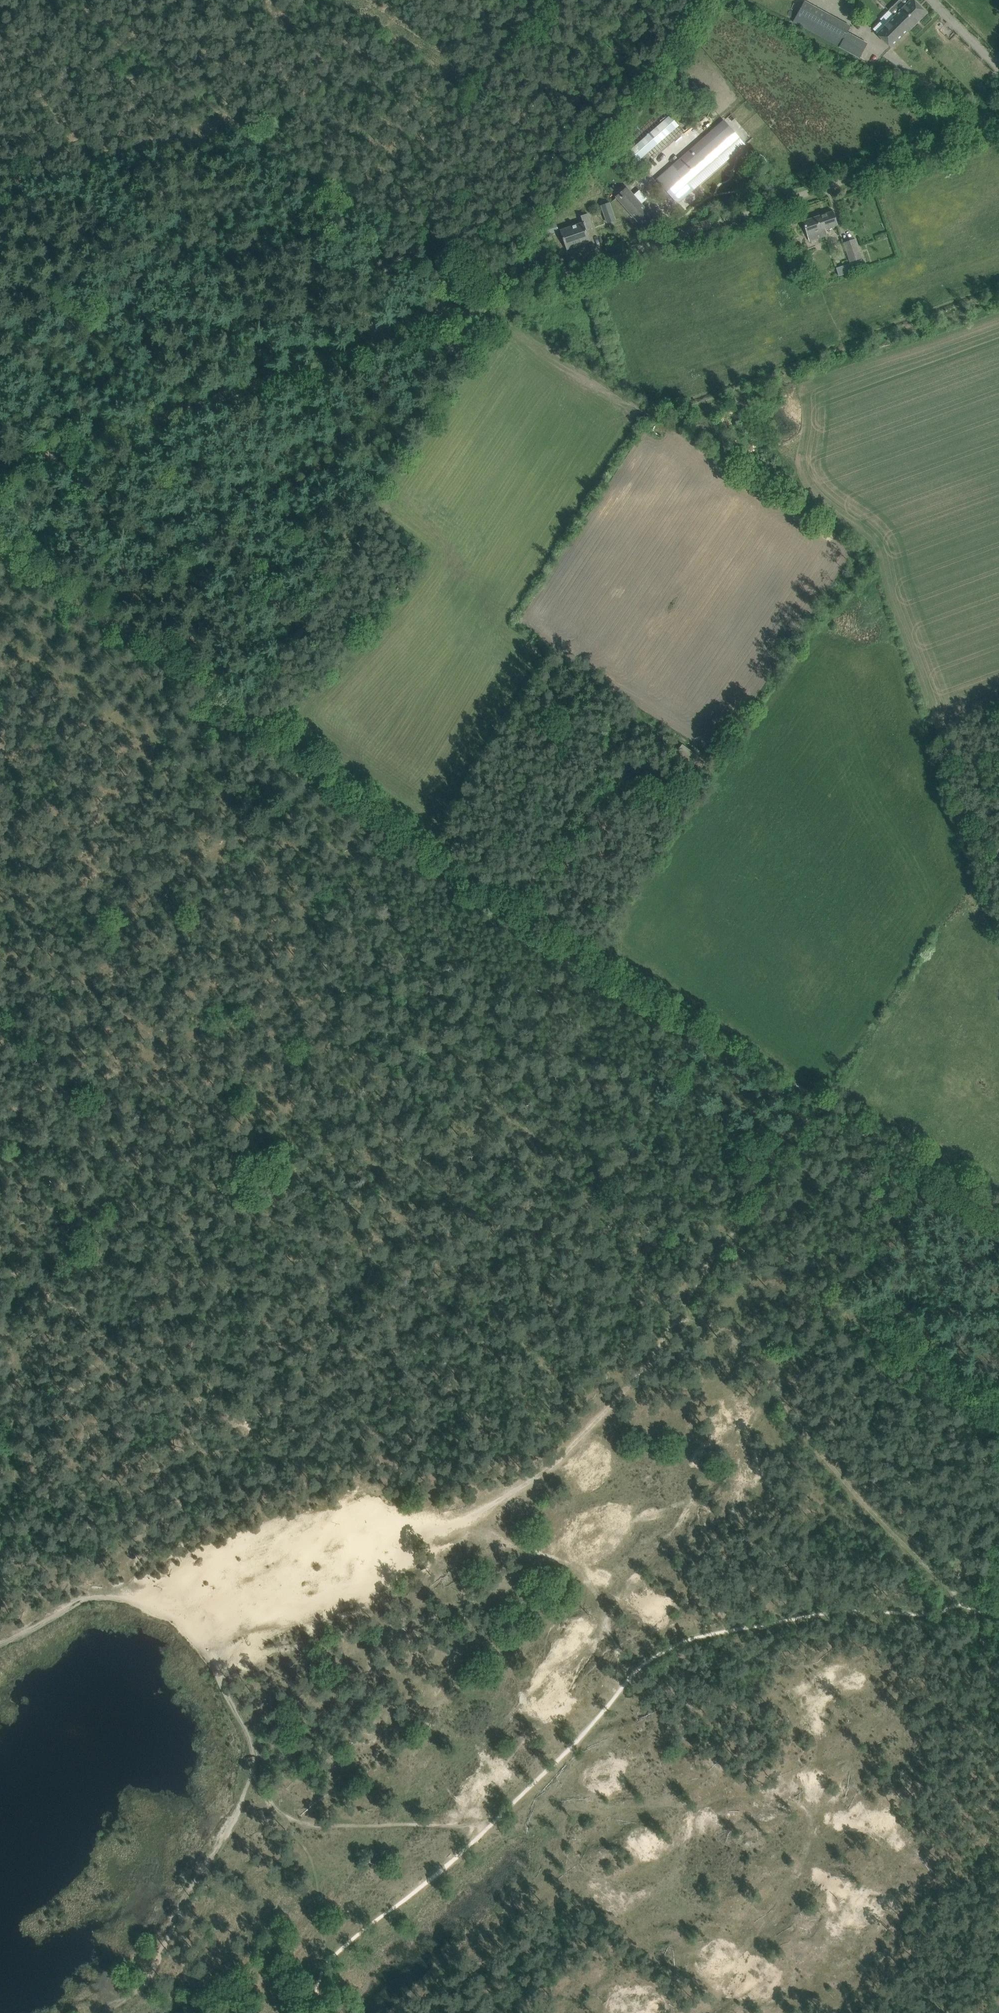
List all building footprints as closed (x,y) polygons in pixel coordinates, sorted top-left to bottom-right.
[(926,13),(914,0),(910,0),(876,34),(890,49),(926,13)] [(850,26),(804,1),(793,21),(859,58),(867,44),(847,32),(850,26)] [(870,17),(876,23),(888,9),(883,3),(870,17)] [(683,132),(684,132),(664,109),(664,110),(669,116),(626,153),(621,147),(620,148),(640,170),(635,164),(678,126),(683,132)] [(671,166),(656,179),(665,189),(664,190),(663,192),(666,195),(668,195),(669,194),(678,203),(693,190),(745,144),(724,120),(671,166)] [(626,187),(616,196),(618,198),(646,231),(656,222),(641,204),(647,198),(639,190),(633,195),(626,187)] [(615,220),(609,203),(601,205),(607,223),(615,220)] [(803,221),(810,241),(827,235),(825,229),(837,225),(832,211),(803,221)] [(580,242),(581,245),(590,241),(586,230),(592,228),(589,218),(587,213),(581,216),(583,222),(560,230),(566,247),(580,242)] [(850,262),(862,258),(855,239),(844,243),(850,262)] [(864,267),(861,260),(843,266),(846,273),(864,267)]
